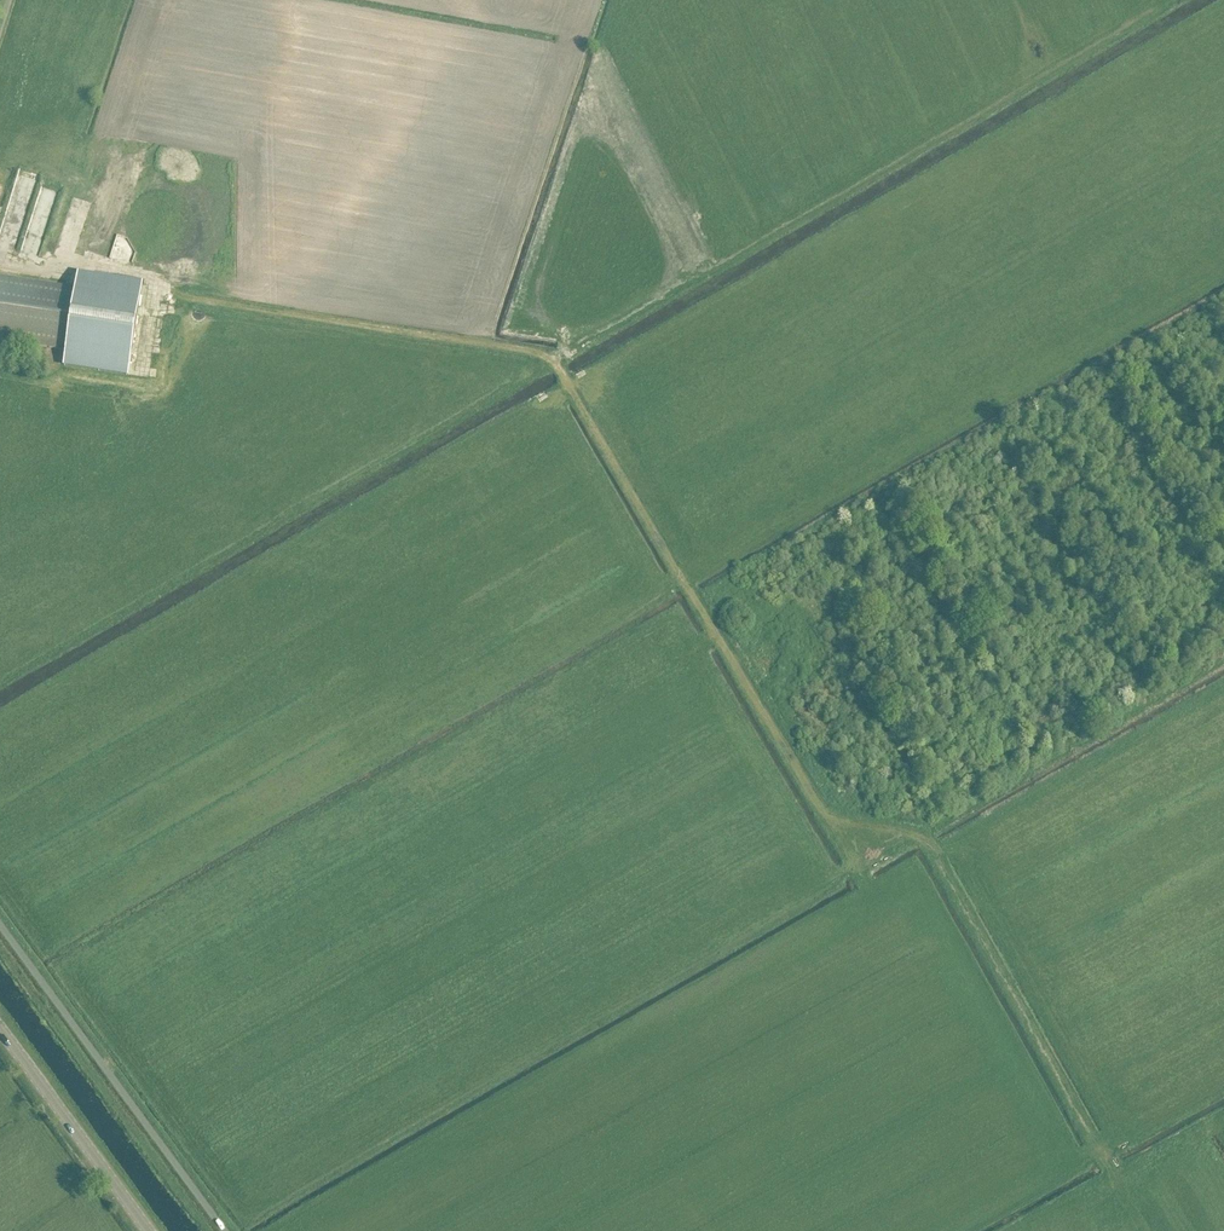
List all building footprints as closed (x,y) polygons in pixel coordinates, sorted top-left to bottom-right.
[(49,234),(63,187),(23,175),(17,194),(36,199),(41,183),(46,185),(40,207),(34,205),(31,214),(39,217),(35,230),(49,234)] [(67,351),(64,368),(130,378),(144,283),(79,273),(76,290),(0,278),(0,341),(67,351)]
